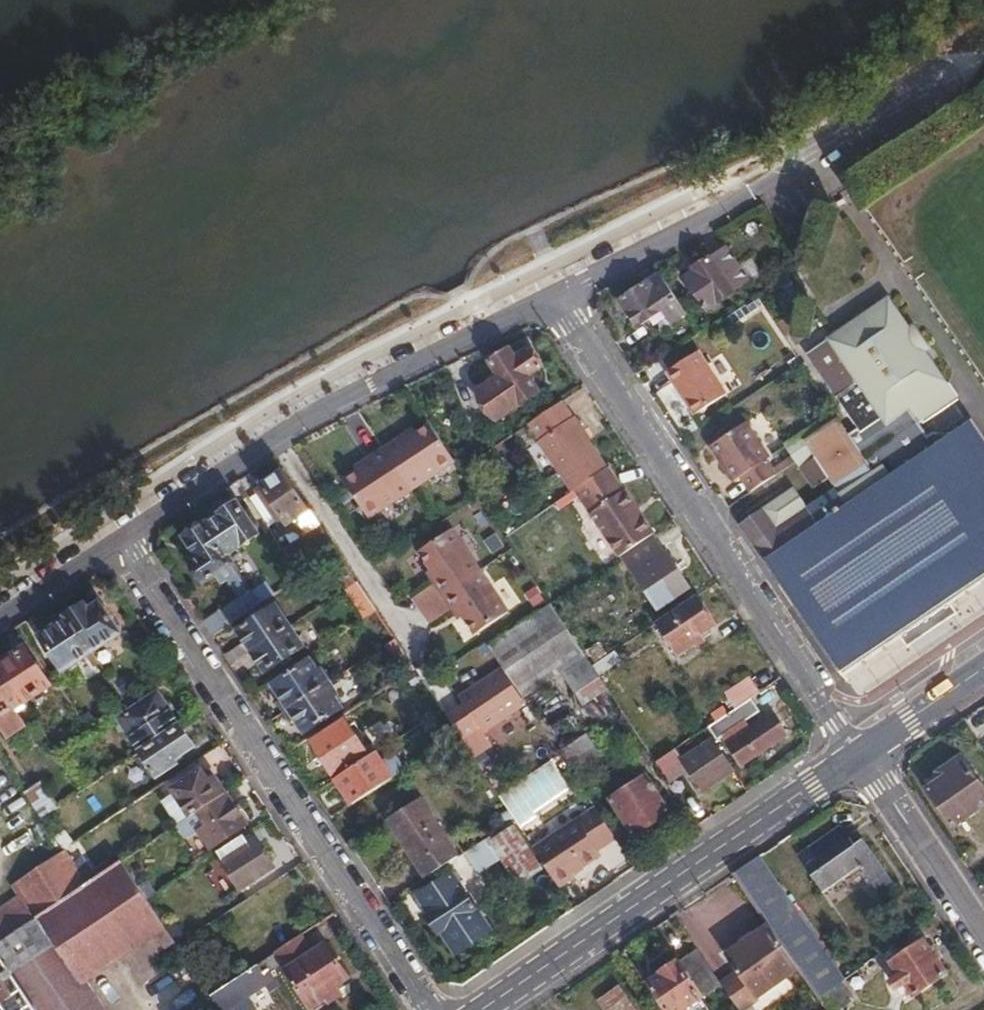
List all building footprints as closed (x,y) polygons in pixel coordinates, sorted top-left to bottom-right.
[(696,272),(686,279),(707,311),(736,291),(735,290),(750,280),(726,246),(712,256),(712,255),(694,268),(696,272)] [(688,314),(661,273),(619,301),(636,328),(647,321),(655,335),(688,314)] [(834,411),(784,445),(792,455),(796,462),(800,468),(813,488),(828,478),(835,488),(808,506),(795,487),(739,524),(844,675),(900,637),(907,647),(957,614),(949,603),(983,580),(983,434),(974,420),(950,437),(947,433),(933,431),(928,435),(922,439),(914,427),(920,424),(923,422),(958,397),(927,351),(932,347),(915,323),(910,326),(890,295),(807,351),(837,396),(857,428),(849,434),(834,411)] [(501,378),(479,393),(498,419),(537,392),(527,377),(544,366),(531,348),(517,358),(511,349),(490,362),(501,378)] [(701,350),(666,372),(695,416),(729,394),(701,350)] [(575,416),(564,401),(528,425),(532,431),(539,441),(538,441),(572,492),(575,491),(611,467),(576,416),(575,416)] [(452,455),(428,420),(416,428),(399,439),(396,434),(382,444),(413,490),(456,462),(452,455)] [(741,478),(751,492),(778,475),(773,468),(767,460),(771,458),(747,422),(711,446),(716,453),(720,452),(720,454),(716,455),(735,482),(741,478)] [(399,439),(416,428),(413,423),(396,434),(399,439)] [(928,435),(920,424),(914,427),(922,439),(928,435)] [(532,431),(528,425),(514,435),(518,441),(532,431)] [(413,490),(382,444),(368,453),(371,458),(355,469),(343,477),(369,519),(413,490)] [(371,458),(368,453),(351,464),(355,469),(371,458)] [(796,462),(792,455),(773,468),(778,475),(796,462)] [(657,533),(611,467),(575,491),(579,497),(620,557),(623,556),(654,535),(657,533)] [(311,511),(284,470),(260,486),(287,526),(311,511)] [(579,497),(575,491),(572,492),(556,503),(561,510),(579,497)] [(223,515),(209,524),(229,555),(260,534),(239,502),(222,513),(223,515)] [(209,524),(208,523),(187,536),(197,552),(201,558),(195,562),(207,581),(216,575),(223,584),(228,580),(240,598),(202,622),(213,638),(262,605),(229,555),(209,524)] [(427,573),(444,597),(482,570),(454,529),(419,553),(432,571),(427,573)] [(665,552),(654,535),(623,556),(659,610),(691,588),(667,551),(665,552)] [(201,558),(197,552),(191,555),(195,562),(201,558)] [(359,582),(347,566),(334,567),(348,589),(359,582)] [(482,570),(444,597),(459,620),(463,617),(475,635),(510,611),(482,570)] [(377,610),(359,582),(348,589),(346,591),(365,619),(377,610)] [(706,611),(696,596),(657,623),(679,657),(696,646),(697,648),(707,641),(702,635),(717,626),(706,611)] [(86,603),(68,616),(69,617),(93,653),(121,634),(100,603),(90,609),(86,603)] [(568,669),(581,689),(600,676),(593,666),(551,603),(488,646),(502,667),(524,699),(568,669)] [(253,652),(292,626),(277,605),(238,630),(246,642),(235,649),(227,654),(226,654),(233,665),(253,652)] [(93,653),(69,617),(40,636),(64,671),(88,656),(94,666),(100,662),(93,653)] [(307,647),(292,626),(253,652),(267,674),(307,647)] [(415,668),(396,639),(385,647),(404,675),(415,668)] [(602,644),(588,653),(595,663),(608,654),(602,644)] [(0,663),(0,667),(24,704),(52,685),(26,647),(0,663)] [(593,666),(600,676),(623,660),(616,651),(593,666)] [(289,710),(332,682),(323,668),(320,670),(312,659),(273,684),(289,710)] [(8,739),(27,727),(16,709),(24,704),(0,667),(0,726),(8,739)] [(485,733),(527,704),(524,699),(502,667),(478,684),(481,688),(462,701),(464,704),(447,716),(475,758),(476,758),(494,746),(485,733)] [(589,703),(610,690),(600,676),(581,689),(589,703)] [(752,698),(761,692),(751,677),(727,693),(737,708),(752,698)] [(341,694),(332,682),(289,710),(306,735),(346,708),(338,697),(341,694)] [(481,688),(478,684),(459,696),(462,701),(481,688)] [(141,752),(182,724),(159,690),(117,719),(141,752)] [(762,712),(752,698),(737,708),(709,728),(716,738),(718,739),(724,735),(730,730),(736,739),(730,743),(728,744),(735,755),(742,765),(788,735),(782,726),(774,714),(752,729),(747,721),(762,712)] [(347,718),(311,742),(333,775),(369,752),(347,718)] [(196,746),(182,724),(141,752),(157,777),(178,764),(175,760),(196,746)] [(724,735),(730,743),(736,739),(730,730),(724,735)] [(560,753),(575,775),(603,756),(588,734),(560,753)] [(703,793),(735,771),(714,739),(684,759),(677,748),(657,762),(672,783),(689,771),(703,793)] [(337,780),(353,804),(353,805),(395,778),(394,777),(378,753),(377,751),(336,778),(337,780)] [(927,788),(954,828),(983,807),(983,787),(962,755),(937,772),(941,778),(927,788)] [(189,818),(227,793),(216,776),(210,780),(203,769),(170,790),(173,794),(189,818)] [(87,774),(76,782),(82,791),(93,783),(89,777),(87,774)] [(648,774),(610,799),(635,838),(673,813),(648,774)] [(25,792),(32,803),(42,818),(57,808),(51,797),(40,782),(25,792)] [(61,791),(51,797),(57,807),(67,801),(61,791)] [(249,825),(229,793),(227,793),(189,818),(181,824),(189,836),(198,831),(199,830),(211,850),(249,825)] [(178,826),(189,818),(173,794),(162,801),(178,826)] [(388,820),(427,879),(461,857),(422,798),(388,820)] [(599,851),(618,838),(597,807),(535,848),(561,888),(577,877),(576,875),(587,868),(586,866),(602,855),(603,855),(602,854),(599,851)] [(875,886),(890,876),(864,839),(857,844),(843,825),(810,849),(819,860),(807,868),(824,894),(835,887),(851,875),(862,868),(875,886)] [(515,827),(471,855),(482,871),(503,858),(520,884),(542,869),(515,827)] [(265,888),(282,877),(276,868),(258,838),(222,862),(241,891),(260,879),(265,888)] [(843,981),(870,962),(855,940),(832,956),(761,855),(735,873),(770,923),(810,981),(821,996),(843,981)] [(82,980),(123,953),(142,984),(162,969),(153,957),(176,942),(123,862),(88,885),(36,919),(0,943),(0,953),(38,1009),(102,1009),(82,980)] [(36,919),(88,885),(72,862),(21,896),(36,919)] [(454,873),(418,896),(431,913),(427,916),(440,934),(442,931),(457,954),(492,930),(454,873)] [(851,875),(835,887),(844,900),(861,887),(851,875)] [(896,884),(890,876),(875,886),(880,895),(896,884)] [(36,919),(21,896),(0,910),(0,943),(36,919)] [(613,956),(649,1009),(665,1009),(648,984),(660,976),(662,974),(661,973),(698,949),(675,915),(613,956)] [(740,1009),(746,1009),(758,1001),(765,1009),(770,1009),(810,981),(770,923),(726,955),(736,969),(720,982),(722,985),(740,1009)] [(313,953),(302,935),(259,964),(265,973),(269,969),(281,962),(285,968),(285,967),(313,1008),(328,998),(331,1002),(342,995),(337,986),(350,978),(327,943),(313,953)] [(907,986),(915,997),(949,973),(925,938),(891,962),(899,974),(888,981),(897,993),(907,986)] [(722,985),(720,982),(698,949),(661,973),(662,974),(660,976),(648,984),(665,1009),(685,1009),(722,985)] [(8,1009),(38,1009),(0,953),(0,999),(8,1009)] [(269,970),(269,969),(265,973),(259,964),(220,990),(212,996),(222,1009),(228,1009),(251,995),(267,983),(273,992),(276,991),(280,987),(269,970)] [(831,1009),(842,1009),(856,1000),(843,981),(821,996),(831,1009)] [(603,1009),(637,1009),(619,985),(597,1000),(603,1009)] [(905,1004),(915,997),(907,986),(897,993),(905,1004)] [(251,995),(228,1009),(255,1009),(259,1007),(251,995)] [(188,1009),(209,1009),(203,1000),(188,1009)]
